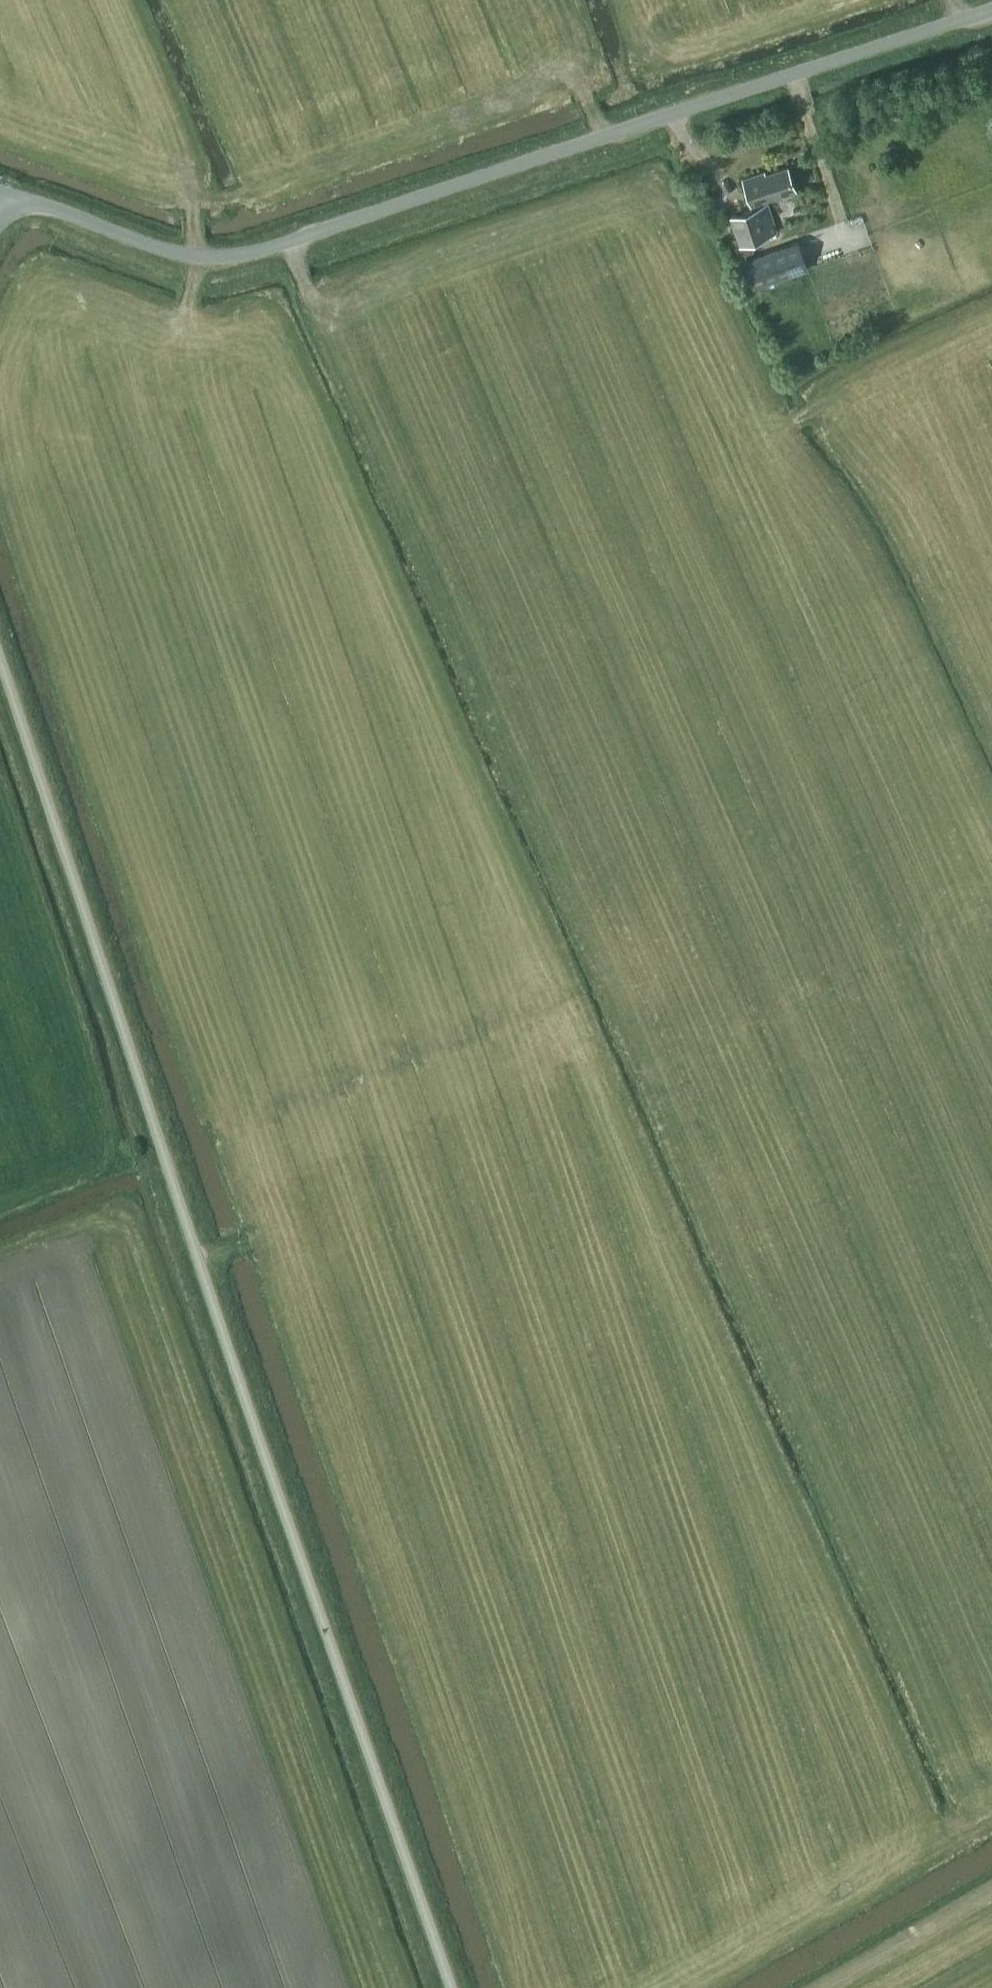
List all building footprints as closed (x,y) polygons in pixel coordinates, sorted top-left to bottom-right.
[(741,243),(742,242),(745,251),(755,248),(752,239),(777,230),(768,202),(761,204),(760,200),(794,188),(796,188),(788,165),(766,172),(765,170),(744,178),(754,207),(731,214),(741,243)] [(746,258),(755,284),(808,266),(799,239),(746,258)]
